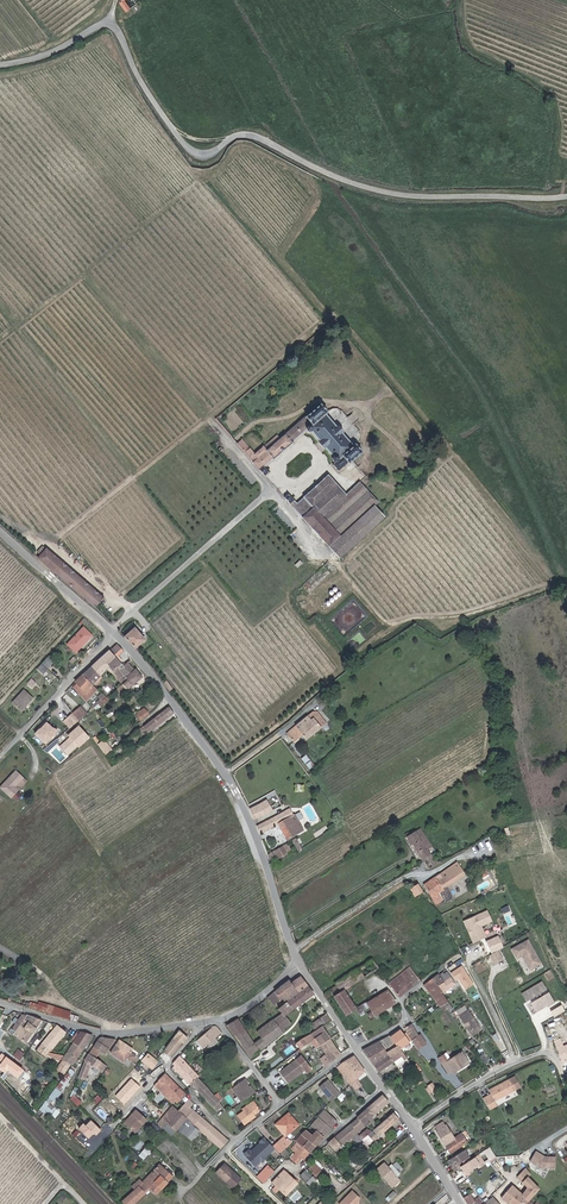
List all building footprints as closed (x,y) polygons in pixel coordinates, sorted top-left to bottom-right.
[(126,1),(122,4),(130,14),(134,10),(129,3),(132,0),(127,0),(126,1)] [(329,409),(323,403),(310,414),(309,414),(282,437),(269,448),(266,445),(257,453),(252,447),(247,451),(252,457),(257,453),(260,456),(255,460),(268,474),(272,471),(267,464),(275,458),(276,458),(297,440),(296,439),(310,427),(310,429),(311,430),(313,431),(314,431),(325,443),(336,456),(335,457),(334,459),(335,460),(336,463),(335,464),(340,470),(351,460),(352,461),(354,460),(365,451),(359,444),(358,443),(355,445),(345,432),(346,430),(341,424),(339,425),(328,413),(330,410),(329,409)] [(269,448),(282,437),(279,434),(266,445),(269,448)] [(252,447),(244,438),(239,442),(247,451),(252,447)] [(347,494),(329,475),(305,496),(305,497),(298,504),(289,494),(285,497),(330,547),(376,505),(380,503),(361,482),(347,494)] [(376,505),(330,547),(340,558),(386,516),(376,505)] [(319,540),(314,545),(323,553),(328,547),(319,540)] [(50,550),(47,547),(39,557),(53,569),(61,559),(50,550)] [(79,574),(61,559),(53,569),(63,577),(96,606),(105,596),(79,574)] [(371,618),(367,613),(357,620),(365,631),(377,622),(373,616),(371,618)] [(95,633),(86,625),(70,642),(79,650),(95,633)] [(148,637),(137,625),(126,635),(137,646),(148,637)] [(356,635),(352,628),(345,633),(350,639),(356,635)] [(365,647),(356,635),(350,639),(358,651),(365,647)] [(112,649),(117,654),(124,647),(120,642),(112,649)] [(95,683),(112,664),(109,661),(116,654),(117,654),(112,649),(112,648),(97,661),(85,673),(95,683)] [(57,658),(52,653),(44,661),(49,666),(57,658)] [(109,661),(112,664),(118,671),(122,667),(126,664),(116,654),(109,661)] [(130,677),(126,681),(119,687),(123,692),(126,690),(126,691),(130,688),(145,676),(138,667),(136,668),(130,661),(126,664),(122,667),(125,671),(130,677)] [(49,668),(43,662),(38,667),(45,673),(49,668)] [(130,677),(125,671),(121,676),(126,681),(130,677)] [(89,690),(95,683),(85,673),(79,678),(89,690)] [(30,677),(25,682),(29,686),(34,681),(30,677)] [(34,696),(26,688),(13,701),(22,709),(34,696)] [(105,698),(104,696),(96,703),(97,705),(100,702),(105,698)] [(177,710),(172,704),(150,720),(155,727),(177,710)] [(75,712),(81,719),(88,712),(82,706),(75,712)] [(135,714),(140,721),(150,714),(145,707),(135,714)] [(75,724),(81,719),(75,712),(70,717),(75,724)] [(320,713),(315,713),(289,732),(295,742),(306,734),(310,738),(329,723),(324,717),(324,718),(320,713)] [(155,727),(150,720),(146,723),(151,730),(155,727)] [(44,741),(57,728),(50,725),(45,721),(39,727),(38,726),(34,731),(44,741)] [(90,736),(80,725),(70,735),(71,736),(55,751),(62,759),(79,744),(81,745),(90,736)] [(105,754),(113,749),(105,738),(98,743),(105,754)] [(307,754),(302,757),(309,769),(314,766),(307,754)] [(22,778),(15,771),(0,786),(11,797),(11,796),(16,791),(17,790),(13,786),(17,783),(22,778)] [(20,786),(25,781),(22,778),(17,783),(20,786)] [(16,800),(21,795),(16,791),(11,796),(16,800)] [(262,803),(266,813),(273,809),(269,799),(262,803)] [(266,813),(262,803),(251,808),(255,818),(266,813)] [(294,814),(291,808),(257,826),(260,833),(279,824),(287,839),(303,830),(299,821),(295,814),(294,814)] [(301,811),(295,814),(299,821),(304,818),(301,811)] [(413,845),(422,861),(432,854),(428,849),(432,846),(420,828),(407,836),(412,845),(413,845)] [(498,859),(489,843),(475,851),(478,858),(483,855),(488,864),(498,859)] [(290,850),(287,844),(268,854),(271,862),(287,852),(290,850)] [(432,854),(422,861),(428,869),(443,860),(439,855),(440,853),(440,852),(439,851),(438,851),(437,852),(432,854)] [(443,879),(461,867),(457,861),(440,874),(443,879)] [(443,879),(440,874),(423,885),(435,904),(448,897),(443,888),(465,874),(461,867),(443,879)] [(479,881),(474,874),(469,877),(474,884),(479,881)] [(414,896),(422,891),(417,884),(409,888),(414,896)] [(422,891),(414,896),(419,903),(427,899),(422,891)] [(482,925),(492,921),(488,909),(463,920),(473,942),(487,936),(482,925)] [(526,937),(511,946),(516,955),(524,951),(526,955),(523,957),(529,967),(539,961),(526,937)] [(496,948),(488,952),(493,961),(501,956),(496,948)] [(474,975),(463,957),(456,962),(459,967),(465,976),(466,976),(468,979),(474,975)] [(380,967),(374,959),(345,977),(337,983),(339,986),(325,995),(327,998),(331,995),(344,1016),(349,1014),(357,1008),(345,989),(380,967)] [(404,972),(414,985),(421,979),(411,966),(404,972)] [(414,985),(404,972),(398,977),(408,989),(414,985)] [(446,973),(441,977),(444,981),(439,985),(444,992),(457,982),(452,975),(449,978),(446,973)] [(426,984),(431,991),(439,985),(444,981),(441,977),(439,974),(426,984)] [(299,991),(308,985),(301,976),(292,982),(299,991)] [(401,995),(408,989),(398,977),(391,982),(393,985),(401,995)] [(292,997),(299,991),(292,982),(290,979),(268,997),(274,1005),(283,997),(289,993),(292,997)] [(540,979),(521,991),(525,998),(535,992),(537,996),(531,1000),(535,1008),(546,1001),(547,1003),(553,1000),(547,990),(541,994),(539,990),(545,986),(540,979)] [(314,993),(308,985),(299,991),(292,997),(286,1001),(279,1007),(282,1012),(285,1015),(314,993)] [(439,985),(431,991),(442,1005),(446,1002),(450,1000),(444,992),(439,985)] [(396,1002),(389,990),(368,1003),(375,1015),(396,1002)] [(69,1010),(38,1000),(37,1003),(29,1001),(28,1002),(25,1001),(24,1004),(67,1017),(69,1010)] [(456,1008),(450,1000),(446,1002),(452,1011),(456,1008)] [(356,1007),(360,1013),(368,1008),(364,1002),(356,1007)] [(458,1014),(468,1008),(465,1004),(456,1010),(458,1014)] [(551,1009),(553,1016),(565,1011),(562,1004),(551,1009)] [(480,1029),(468,1010),(460,1015),(472,1035),(480,1029)] [(285,1015),(282,1012),(274,1018),(284,1031),(291,1023),(285,1015)] [(24,1014),(21,1013),(9,1029),(12,1032),(19,1023),(18,1022),(24,1014)] [(40,1018),(25,1013),(24,1014),(18,1022),(19,1023),(12,1032),(23,1041),(24,1039),(40,1018)] [(317,1029),(325,1024),(332,1019),(328,1013),(313,1023),(317,1029)] [(246,1050),(256,1043),(238,1018),(228,1025),(233,1032),(246,1050)] [(284,1031),(274,1018),(258,1032),(262,1038),(256,1043),(246,1050),(252,1057),(268,1045),(284,1031)] [(403,1027),(412,1039),(420,1035),(411,1023),(403,1027)] [(62,1030),(55,1024),(39,1042),(47,1049),(62,1030)] [(334,1043),(325,1024),(317,1029),(312,1033),(321,1045),(326,1053),(321,1057),(326,1065),(342,1053),(334,1043)] [(204,1049),(208,1045),(214,1040),(221,1034),(214,1028),(213,1028),(212,1028),(197,1041),(204,1049)] [(391,1036),(399,1046),(407,1039),(399,1029),(391,1036)] [(71,1041),(81,1048),(90,1034),(79,1030),(71,1041)] [(421,1033),(420,1035),(412,1039),(418,1047),(419,1048),(428,1042),(421,1033)] [(187,1039),(180,1034),(165,1052),(171,1057),(187,1039)] [(406,1054),(399,1046),(391,1036),(390,1035),(363,1049),(379,1069),(395,1059),(397,1063),(402,1060),(397,1054),(400,1052),(403,1056),(406,1054)] [(307,1043),(303,1037),(296,1042),(301,1048),(307,1043)] [(114,1041),(100,1039),(98,1042),(110,1049),(116,1041),(114,1041)] [(214,1040),(208,1045),(211,1049),(217,1044),(214,1040)] [(60,1057),(62,1058),(70,1064),(81,1048),(71,1041),(64,1052),(60,1057)] [(90,1055),(100,1063),(110,1049),(98,1042),(89,1055),(90,1055)] [(133,1051),(120,1042),(111,1054),(125,1064),(127,1060),(130,1063),(133,1059),(130,1056),(133,1051)] [(556,1049),(560,1061),(566,1058),(566,1045),(556,1049)] [(19,1048),(13,1054),(19,1060),(25,1053),(19,1048)] [(42,1055),(36,1050),(30,1057),(36,1062),(42,1055)] [(160,1055),(153,1050),(151,1052),(157,1058),(160,1055)] [(470,1061),(464,1050),(448,1060),(447,1059),(443,1062),(450,1072),(454,1070),(455,1071),(470,1061)] [(60,1060),(62,1058),(60,1057),(59,1056),(61,1054),(45,1051),(44,1052),(60,1060)] [(171,1057),(165,1052),(156,1061),(160,1065),(162,1063),(166,1066),(172,1059),(171,1057)] [(180,1056),(187,1063),(190,1061),(182,1053),(180,1056)] [(491,1061),(485,1053),(481,1056),(487,1064),(491,1061)] [(26,1070),(2,1054),(0,1057),(0,1060),(2,1062),(0,1065),(0,1067),(7,1072),(9,1070),(21,1078),(26,1070)] [(100,1063),(90,1055),(86,1060),(79,1077),(85,1080),(92,1064),(103,1073),(108,1068),(100,1063)] [(366,1070),(355,1056),(345,1061),(346,1062),(339,1066),(346,1074),(352,1083),(366,1070)] [(192,1086),(193,1085),(199,1079),(200,1078),(187,1064),(180,1057),(173,1064),(175,1066),(173,1068),(183,1078),(192,1086)] [(299,1074),(306,1069),(298,1059),(281,1072),(289,1081),(298,1073),(299,1074)] [(321,1066),(316,1060),(313,1064),(317,1069),(321,1066)] [(71,1068),(69,1067),(57,1083),(62,1087),(68,1077),(66,1075),(71,1068)] [(289,1082),(299,1074),(298,1073),(289,1081),(289,1082)] [(186,1095),(165,1074),(158,1081),(159,1081),(156,1084),(155,1086),(169,1099),(171,1097),(175,1101),(178,1103),(186,1095)] [(199,1079),(193,1085),(206,1101),(215,1110),(221,1105),(218,1102),(214,1097),(199,1079)] [(341,1093),(329,1079),(321,1086),(333,1100),(334,1099),(341,1093)] [(516,1090),(511,1079),(490,1089),(495,1100),(516,1090)] [(255,1093),(252,1089),(250,1090),(247,1085),(248,1084),(245,1080),(235,1087),(245,1101),(255,1093)] [(431,1082),(426,1088),(430,1092),(436,1086),(431,1082)] [(336,1150),(349,1139),(354,1134),(362,1127),(369,1121),(368,1119),(390,1101),(384,1094),(372,1104),(358,1116),(360,1117),(353,1123),(330,1143),(336,1150)] [(79,1104),(81,1100),(73,1095),(71,1099),(79,1104)] [(52,1109),(43,1100),(40,1105),(49,1113),(52,1109)] [(189,1100),(179,1112),(168,1124),(168,1125),(176,1131),(178,1129),(187,1119),(194,1125),(210,1140),(221,1149),(228,1142),(215,1130),(190,1108),(194,1104),(189,1100)] [(259,1110),(253,1101),(246,1106),(247,1108),(237,1116),(243,1125),(251,1119),(249,1117),(252,1115),(259,1110)] [(168,1124),(179,1112),(173,1107),(162,1119),(160,1122),(159,1123),(164,1129),(168,1125),(168,1124)] [(133,1131),(145,1118),(134,1108),(122,1121),(133,1131)] [(318,1130),(324,1136),(338,1121),(330,1114),(329,1115),(325,1111),(312,1125),(318,1130)] [(291,1114),(289,1112),(282,1118),(284,1120),(291,1114)] [(372,1131),(369,1134),(374,1140),(392,1124),(399,1117),(394,1112),(379,1125),(372,1131)] [(299,1123),(291,1114),(284,1120),(282,1118),(276,1123),(287,1134),(299,1123)] [(194,1125),(187,1119),(178,1129),(185,1135),(194,1125)] [(444,1126),(442,1122),(435,1127),(437,1130),(436,1131),(445,1145),(445,1144),(451,1154),(467,1143),(461,1134),(454,1138),(446,1125),(444,1126)] [(176,1131),(168,1125),(164,1129),(172,1136),(176,1131)] [(361,1141),(369,1134),(372,1131),(370,1129),(369,1130),(368,1129),(358,1138),(361,1141)] [(324,1136),(318,1130),(314,1135),(313,1136),(306,1130),(302,1135),(316,1146),(324,1136)] [(358,1138),(354,1134),(349,1139),(356,1146),(361,1141),(358,1138)] [(299,1142),(310,1152),(316,1146),(302,1135),(296,1141),(299,1142)] [(274,1148),(264,1137),(260,1141),(261,1142),(251,1152),(249,1150),(245,1153),(256,1165),(261,1161),(263,1161),(266,1158),(266,1156),(274,1148)] [(289,1143),(283,1137),(280,1140),(286,1146),(289,1143)] [(286,1146),(280,1140),(274,1146),(280,1152),(286,1146)] [(306,1157),(310,1152),(299,1142),(293,1149),(297,1152),(292,1158),(298,1163),(303,1157),(304,1158),(306,1157)] [(482,1149),(488,1157),(494,1153),(488,1145),(482,1149)] [(144,1159),(150,1151),(145,1147),(139,1155),(144,1159)] [(459,1164),(469,1158),(465,1151),(448,1162),(452,1169),(459,1164)] [(545,1156),(536,1151),(530,1162),(541,1169),(556,1169),(556,1157),(545,1156)] [(468,1173),(484,1163),(479,1156),(461,1168),(466,1175),(468,1173)] [(333,1164),(331,1162),(328,1165),(335,1172),(338,1169),(333,1164)] [(401,1174),(392,1164),(389,1167),(385,1162),(377,1168),(391,1183),(397,1178),(401,1174)] [(243,1180),(226,1164),(221,1169),(219,1166),(215,1170),(224,1179),(234,1189),(243,1180)] [(322,1171),(316,1164),(311,1169),(318,1176),(322,1171)] [(161,1165),(152,1174),(143,1183),(141,1181),(134,1188),(136,1190),(124,1202),(125,1203),(135,1203),(151,1190),(157,1195),(173,1177),(161,1165)] [(274,1172),(268,1165),(256,1176),(263,1183),(274,1172)] [(306,1169),(300,1174),(310,1185),(316,1179),(306,1169)] [(532,1175),(528,1169),(523,1172),(518,1177),(524,1182),(529,1178),(530,1178),(532,1175)] [(286,1193),(296,1182),(284,1171),(274,1181),(286,1193)] [(394,1187),(400,1181),(397,1178),(391,1183),(394,1187)] [(504,1185),(499,1178),(487,1188),(493,1195),(500,1189),(500,1188),(504,1185)] [(535,1197),(534,1196),(540,1189),(529,1178),(524,1182),(529,1187),(524,1194),(514,1186),(503,1198),(510,1203),(524,1203),(526,1202),(528,1203),(529,1203),(535,1197)] [(296,1182),(286,1193),(288,1194),(298,1184),(296,1182)] [(352,1190),(338,1203),(339,1203),(357,1203),(362,1199),(352,1190)] [(393,1199),(399,1194),(395,1190),(390,1195),(393,1199)] [(477,1202),(472,1194),(465,1199),(468,1203),(474,1203),(477,1202)]
